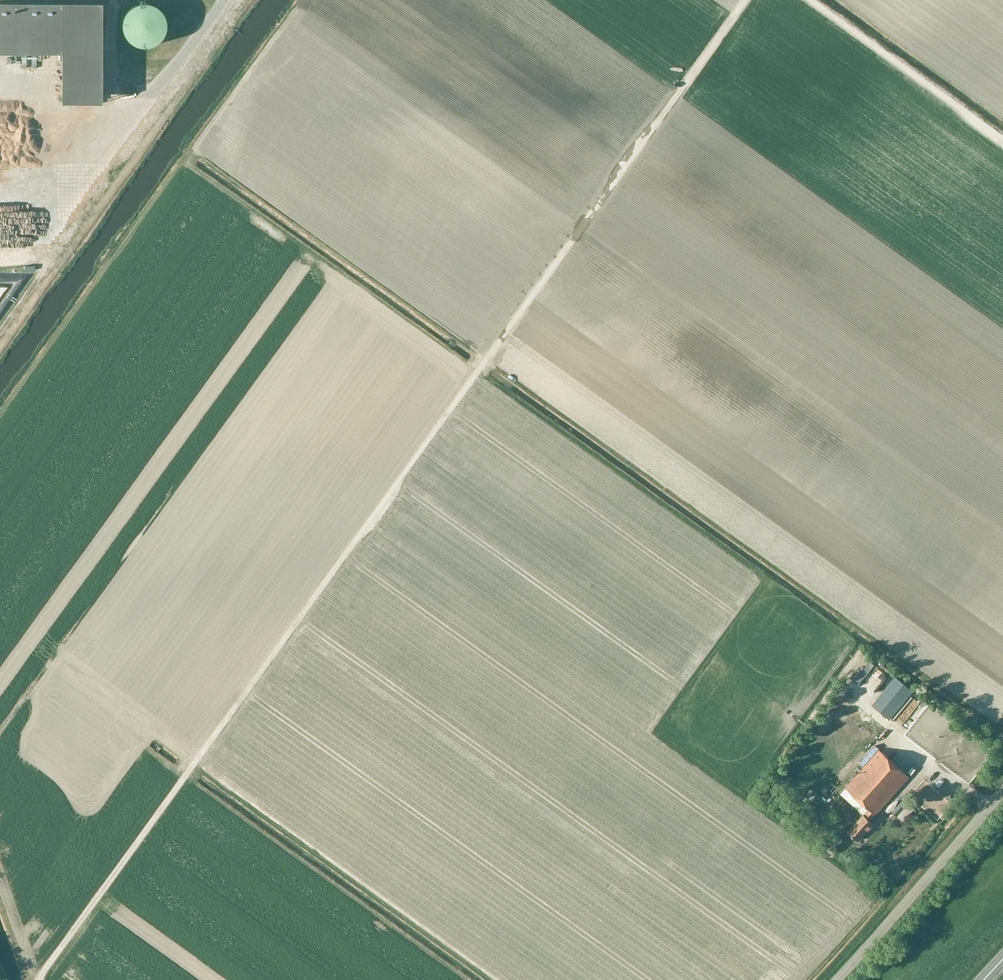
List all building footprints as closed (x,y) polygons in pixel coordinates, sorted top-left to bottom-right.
[(0,3),(0,54),(61,54),(61,101),(102,101),(102,4),(0,3)] [(146,4),(144,4),(142,4),(140,4),(139,4),(137,5),(135,6),(133,7),(132,8),(130,9),(129,10),(127,11),(126,13),(125,15),(124,16),(124,18),(123,20),(123,22),(122,24),(122,26),(122,28),(123,29),(123,31),(124,33),(124,35),(125,37),(126,38),(127,40),(129,41),(130,42),(132,44),(133,45),(135,45),(137,46),(139,47),(140,47),(142,47),(144,48),(146,47),(148,47),(150,47),(152,46),(154,46),(155,45),(157,44),(158,42),(160,41),(161,40),(162,38),(163,37),(164,35),(165,33),(166,31),(166,29),(166,28),(166,26),(166,24),(166,22),(166,20),(165,18),(164,16),(163,15),(162,13),(161,11),(160,10),(158,9),(157,8),(155,7),(154,6),(152,5),(150,4),(148,4),(146,4)] [(895,677),(872,705),(889,719),(912,691),(895,677)] [(880,753),(842,795),(857,808),(861,804),(868,809),(847,833),(859,844),(875,825),(872,822),(910,779),(880,753)] [(910,801),(896,816),(902,821),(916,807),(910,801)]
